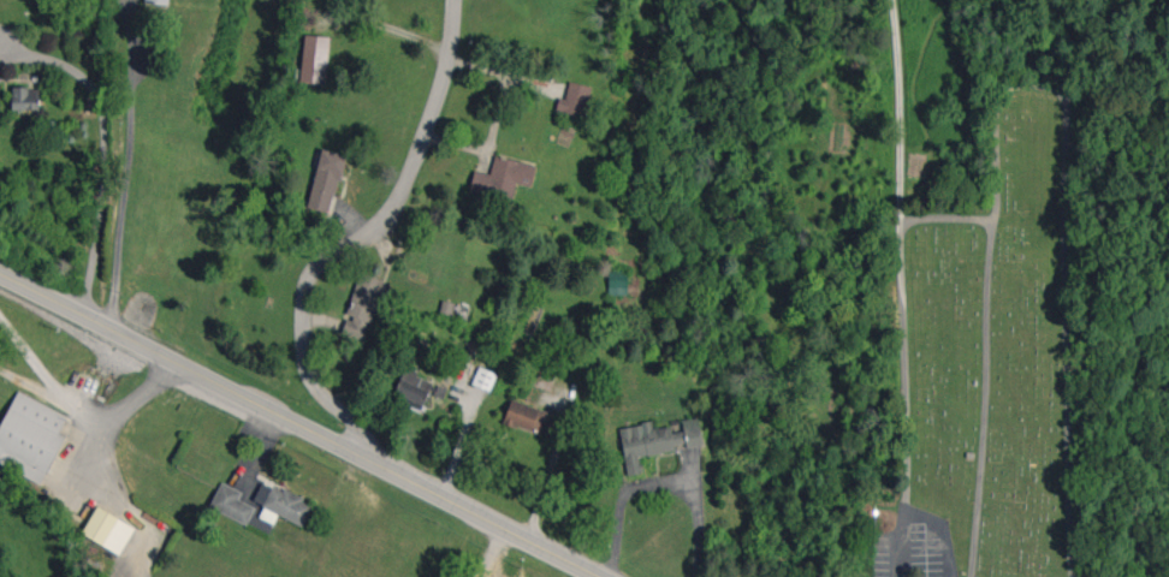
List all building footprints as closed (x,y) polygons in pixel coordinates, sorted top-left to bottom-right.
[(300,81),(324,84),(330,37),(306,34),(300,81)] [(586,116),(590,85),(569,82),(567,98),(558,98),(557,113),(586,116)] [(12,109),(39,110),(39,88),(13,88),(12,109)] [(331,213),(345,154),(321,149),(307,207),(331,213)] [(470,191),(510,200),(514,182),(532,187),(537,165),(495,156),(491,174),(474,170),(470,191)] [(628,270),(609,270),(609,294),(628,294),(628,270)] [(346,316),(347,316),(342,334),(365,341),(383,279),(359,272),(346,316)] [(490,391),(497,373),(480,366),(472,384),(490,391)] [(392,398),(420,411),(434,381),(406,368),(392,398)] [(552,391),(557,376),(533,368),(529,383),(552,391)] [(64,436),(59,434),(68,415),(16,391),(0,427),(0,464),(42,484),(64,436)] [(542,433),(547,409),(510,401),(505,425),(542,433)] [(620,427),(627,475),(643,473),(640,456),(676,451),(676,445),(687,443),(687,447),(702,445),(698,417),(682,419),(684,431),(672,433),(671,426),(653,428),(652,423),(620,427)] [(303,525),(313,504),(263,481),(253,502),(303,525)] [(242,492),(222,482),(209,506),(246,525),(255,508),(238,499),(242,492)] [(82,533),(119,554),(135,527),(98,506),(82,533)]
